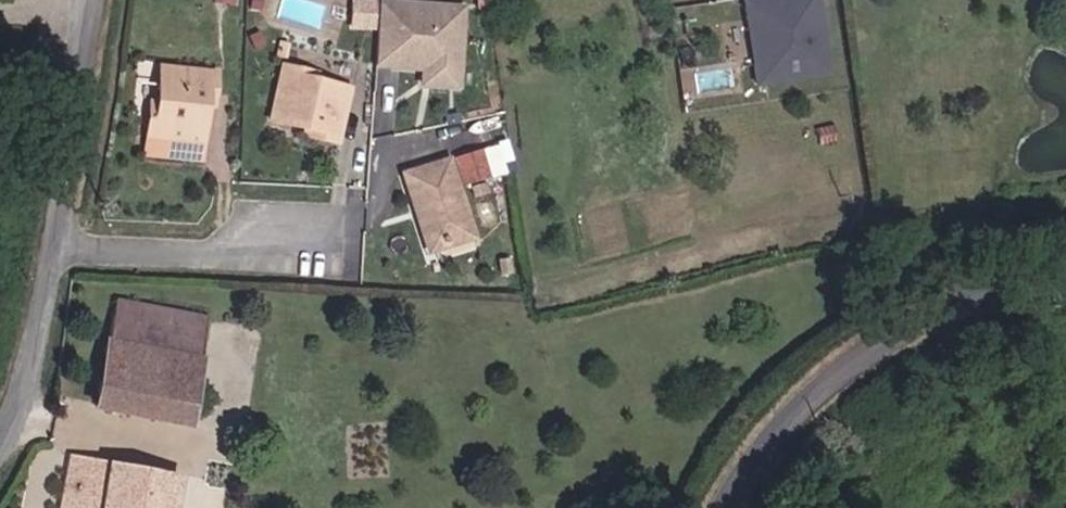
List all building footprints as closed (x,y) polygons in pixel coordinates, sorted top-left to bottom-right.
[(466,89),(472,2),(440,0),(353,0),(351,28),(376,30),(373,67),(418,70),(417,86),(466,89)] [(757,83),(829,72),(818,0),(744,0),(745,8),(757,83)] [(208,106),(213,107),(216,69),(158,64),(153,118),(148,118),(144,154),(203,159),(208,106)] [(335,143),(348,89),(312,80),(300,78),(302,71),(282,66),(269,120),(305,129),(317,132),(315,139),(335,143)] [(312,80),(314,73),(302,71),(300,78),(312,80)] [(504,176),(496,148),(482,152),(491,179),(504,176)] [(491,179),(482,152),(455,161),(464,188),(491,179)] [(471,236),(448,163),(403,177),(426,250),(471,236)] [(187,424),(208,317),(115,300),(95,407),(187,424)] [(178,479),(71,460),(61,507),(172,507),(178,479)]
